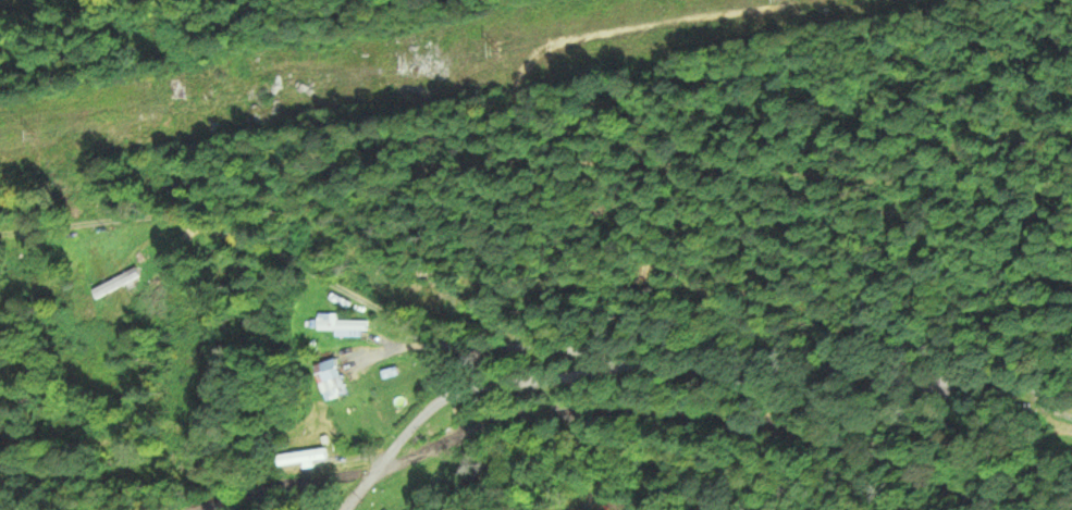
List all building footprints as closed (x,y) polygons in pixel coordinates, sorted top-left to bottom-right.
[(140,277),(135,267),(92,290),(97,299),(140,277)] [(341,389),(337,360),(316,363),(321,392),(341,389)] [(390,384),(392,389),(408,384),(401,362),(372,371),(357,376),(362,393),(390,384)] [(326,461),(325,451),(278,454),(279,464),(326,461)]
